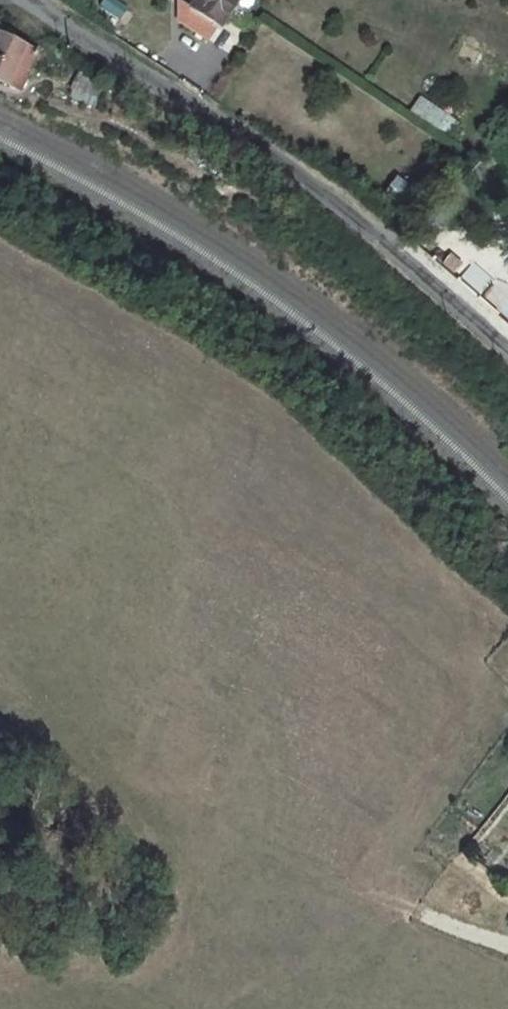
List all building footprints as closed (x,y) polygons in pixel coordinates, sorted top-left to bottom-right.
[(226,0),(195,0),(188,10),(192,12),(183,25),(205,40),(214,27),(217,29),(233,5),(226,0)] [(0,38),(0,82),(18,91),(35,54),(0,38)]
